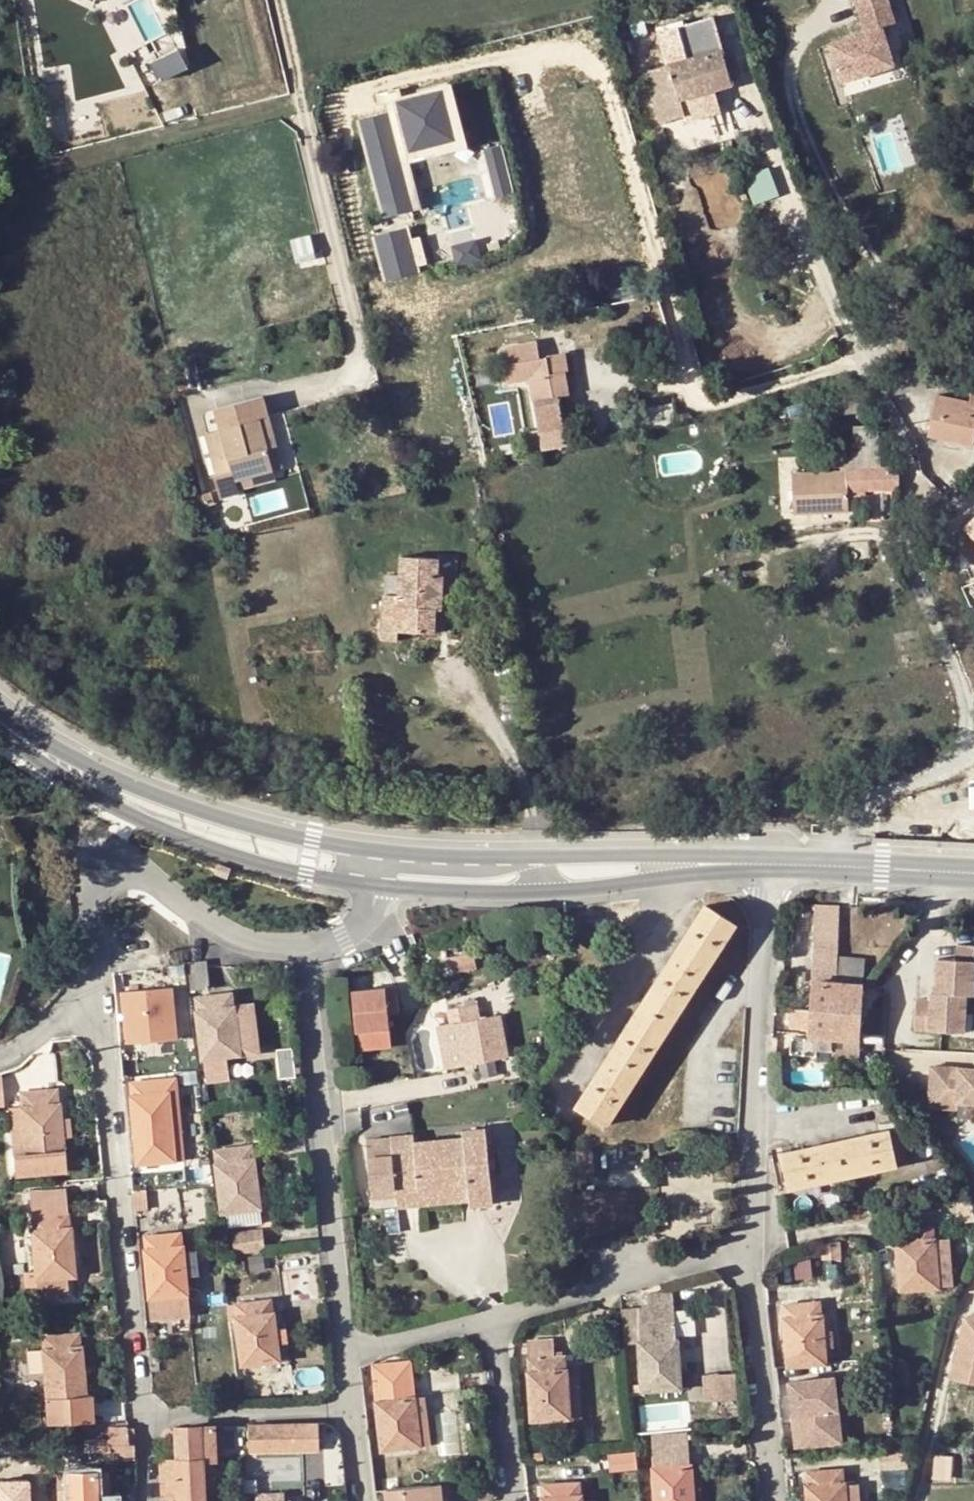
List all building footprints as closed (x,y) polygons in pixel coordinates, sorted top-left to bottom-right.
[(832,43),(843,81),(896,65),(885,28),(898,24),(891,0),(859,0),(868,32),(832,43)] [(181,45),(154,60),(164,78),(191,62),(181,45)] [(713,82),(715,88),(730,84),(721,50),(705,55),(713,82)] [(713,82),(705,55),(643,73),(657,123),(683,116),(679,100),(715,88),(713,82)] [(451,89),(441,91),(453,142),(396,156),(409,212),(418,210),(406,161),(465,147),(451,89)] [(358,120),(382,219),(409,212),(396,156),(453,142),(441,91),(396,102),(383,105),(385,114),(358,120)] [(381,97),(383,105),(396,102),(394,94),(381,97)] [(482,152),(494,200),(509,196),(498,148),(482,152)] [(755,201),(780,195),(773,168),(748,174),(755,201)] [(402,229),(372,237),(382,282),(413,275),(402,229)] [(529,380),(532,401),(557,397),(568,396),(561,356),(538,360),(535,344),(522,346),(527,369),(529,380)] [(527,369),(522,346),(504,348),(507,365),(504,365),(507,384),(529,380),(527,369)] [(971,392),(969,403),(936,395),(927,436),(973,446),(973,440),(973,393),(971,392)] [(557,397),(532,401),(538,433),(540,448),(565,444),(557,397)] [(262,398),(215,409),(221,429),(258,419),(267,417),(262,398)] [(671,404),(645,409),(648,430),(674,425),(671,404)] [(258,419),(270,464),(278,462),(267,417),(258,419)] [(243,471),(270,464),(258,419),(221,429),(231,474),(216,479),(209,481),(218,515),(240,510),(234,483),(245,479),(243,471)] [(231,474),(221,429),(206,432),(216,479),(231,474)] [(540,448),(538,433),(530,435),(533,449),(540,448)] [(878,440),(856,440),(855,454),(877,453),(878,440)] [(852,472),(847,472),(847,491),(898,489),(897,467),(881,467),(881,459),(851,460),(852,472)] [(243,471),(245,479),(271,472),(270,464),(243,471)] [(847,491),(847,472),(794,473),(795,514),(848,511),(847,491)] [(950,538),(942,543),(947,552),(954,547),(950,538)] [(439,559),(399,556),(398,576),(384,576),(380,639),(397,640),(397,630),(435,633),(435,610),(442,610),(443,575),(438,575),(439,559)] [(973,606),(973,583),(962,587),(972,607),(973,606)] [(220,862),(216,873),(230,877),(234,866),(220,862)] [(832,1037),(836,983),(837,957),(839,906),(814,905),(809,1004),(809,1011),(808,1029),(808,1036),(816,1037),(819,1037),(819,1039),(817,1040),(791,1038),(790,1053),(816,1057),(816,1050),(832,1051),(832,1037)] [(705,906),(682,944),(697,955),(687,972),(670,962),(612,1053),(627,1062),(617,1077),(600,1068),(576,1107),(608,1127),(735,924),(705,906)] [(682,944),(670,962),(687,972),(697,955),(682,944)] [(961,946),(960,961),(941,960),(939,994),(933,993),(932,1002),(917,1000),(914,1032),(965,1034),(968,997),(973,997),(973,947),(961,946)] [(445,959),(449,976),(476,971),(473,953),(445,959)] [(864,959),(837,957),(836,983),(863,984),(864,959)] [(187,963),(191,991),(210,989),(206,961),(187,963)] [(149,1006),(145,970),(115,973),(117,1008),(149,1006)] [(832,1037),(859,1038),(863,984),(836,983),(832,1037)] [(387,989),(354,992),(358,1032),(391,1029),(387,989)] [(198,1011),(196,1011),(202,1060),(206,1060),(209,1081),(228,1078),(226,1057),(258,1054),(252,1005),(230,1007),(229,994),(197,998),(198,1011)] [(438,1026),(446,1070),(507,1058),(499,1016),(478,1020),(475,1005),(446,1011),(448,1024),(438,1026)] [(149,1006),(117,1008),(119,1041),(151,1038),(149,1006)] [(788,1010),(787,1028),(808,1029),(809,1011),(788,1010)] [(876,1038),(859,1038),(857,1055),(875,1056),(876,1038)] [(612,1053),(600,1068),(617,1077),(627,1062),(612,1053)] [(932,1067),(928,1108),(958,1110),(958,1103),(973,1104),(973,1070),(932,1067)] [(130,1084),(137,1165),(181,1161),(176,1093),(167,1094),(166,1081),(130,1084)] [(64,1172),(61,1139),(60,1119),(59,1105),(55,1105),(54,1091),(19,1093),(20,1108),(23,1175),(64,1172)] [(13,1176),(23,1175),(20,1108),(8,1109),(13,1176)] [(68,1118),(60,1119),(61,1139),(70,1138),(68,1118)] [(889,1128),(781,1152),(789,1189),(896,1165),(889,1128)] [(466,1180),(467,1201),(467,1208),(493,1206),(490,1177),(488,1157),(485,1129),(462,1131),(462,1139),(415,1143),(413,1135),(390,1137),(396,1197),(397,1208),(419,1206),(418,1184),(466,1180)] [(390,1137),(368,1140),(374,1199),(396,1197),(390,1137)] [(260,1209),(258,1192),(256,1176),(255,1160),(252,1160),(250,1148),(216,1153),(217,1166),(215,1167),(221,1214),(260,1209)] [(495,1157),(488,1157),(490,1177),(497,1176),(495,1157)] [(266,1175),(256,1176),(258,1192),(267,1190),(266,1175)] [(419,1206),(467,1201),(466,1180),(418,1184),(419,1206)] [(132,1192),(134,1211),(146,1210),(147,1202),(145,1199),(149,1198),(149,1190),(132,1192)] [(30,1231),(36,1299),(67,1296),(66,1279),(74,1278),(69,1227),(66,1227),(65,1214),(31,1217),(32,1231),(30,1231)] [(896,1243),(900,1290),(938,1286),(935,1239),(931,1239),(930,1226),(897,1229),(898,1242),(896,1243)] [(239,1252),(266,1249),(264,1231),(237,1235),(237,1239),(228,1241),(229,1251),(239,1250),(239,1252)] [(186,1279),(183,1253),(183,1246),(180,1246),(180,1234),(146,1237),(146,1249),(145,1250),(152,1320),(166,1319),(189,1317),(186,1279)] [(950,1239),(935,1239),(938,1286),(953,1285),(950,1239)] [(823,1243),(823,1259),(842,1257),(840,1241),(823,1243)] [(195,1251),(183,1253),(186,1279),(199,1277),(195,1251)] [(638,1346),(642,1392),(681,1389),(678,1338),(675,1337),(671,1293),(647,1293),(648,1308),(623,1310),(626,1347),(638,1346)] [(277,1345),(276,1330),(274,1312),(270,1312),(269,1300),(236,1305),(237,1316),(235,1318),(242,1366),(279,1362),(277,1345)] [(782,1318),(786,1367),(825,1363),(823,1335),(823,1315),(819,1315),(819,1303),(784,1306),(784,1318),(782,1318)] [(189,1317),(166,1319),(167,1333),(191,1332),(189,1317)] [(965,1324),(951,1384),(973,1389),(973,1324),(965,1324)] [(153,1329),(145,1329),(147,1351),(153,1350),(153,1340),(154,1339),(153,1329)] [(288,1329),(276,1330),(277,1345),(289,1344),(288,1329)] [(75,1333),(41,1337),(42,1352),(40,1352),(47,1425),(92,1421),(89,1396),(83,1396),(83,1389),(80,1353),(79,1348),(76,1348),(75,1333)] [(528,1373),(531,1423),(569,1420),(566,1372),(564,1370),(563,1355),(554,1356),(553,1341),(529,1342),(530,1371),(528,1373)] [(157,1350),(153,1350),(147,1351),(149,1372),(158,1372),(157,1367),(157,1350)] [(80,1353),(83,1389),(92,1389),(89,1353),(80,1353)] [(381,1451),(420,1447),(415,1398),(411,1399),(409,1384),(407,1363),(372,1367),(377,1402),(375,1404),(381,1451)] [(737,1371),(705,1370),(704,1400),(737,1400),(737,1371)] [(832,1377),(788,1382),(795,1446),(829,1443),(826,1411),(836,1410),(832,1377)] [(417,1384),(409,1384),(411,1399),(415,1398),(419,1398),(417,1384)] [(424,1397),(419,1398),(415,1398),(420,1447),(429,1446),(424,1397)] [(248,1426),(249,1452),(291,1452),(290,1424),(248,1426)] [(296,1424),(290,1424),(291,1452),(320,1451),(319,1424),(296,1424)] [(131,1429),(125,1430),(112,1429),(107,1429),(108,1439),(108,1445),(132,1444),(131,1429)] [(687,1434),(651,1437),(653,1469),(651,1469),(654,1500),(693,1500),(691,1465),(688,1465),(687,1434)] [(93,1440),(93,1453),(107,1454),(108,1460),(133,1460),(132,1444),(108,1445),(108,1439),(93,1440)] [(93,1440),(80,1441),(80,1454),(93,1453),(93,1440)] [(906,1449),(879,1451),(880,1470),(908,1468),(906,1449)] [(534,1463),(543,1461),(542,1452),(533,1453),(534,1463)] [(637,1469),(636,1452),(610,1454),(611,1470),(637,1469)] [(160,1462),(161,1500),(205,1500),(202,1460),(178,1461),(160,1462)] [(845,1484),(841,1484),(840,1470),(807,1472),(807,1487),(804,1488),(805,1500),(846,1500),(845,1484)] [(94,1473),(95,1500),(108,1500),(106,1472),(94,1473)] [(94,1473),(55,1475),(56,1500),(95,1500),(94,1473)] [(385,1484),(386,1491),(393,1491),(393,1483),(385,1484)] [(846,1500),(859,1500),(858,1483),(845,1484),(846,1500)] [(542,1500),(582,1500),(581,1498),(578,1498),(577,1484),(544,1486),(545,1499),(541,1500),(542,1500)] [(440,1485),(430,1486),(432,1500),(443,1500),(440,1485)] [(393,1491),(386,1491),(386,1500),(432,1500),(430,1486),(393,1491)] [(386,1491),(373,1493),(374,1500),(386,1500),(386,1491)] [(266,1500),(285,1500),(284,1492),(266,1494),(266,1500)]
